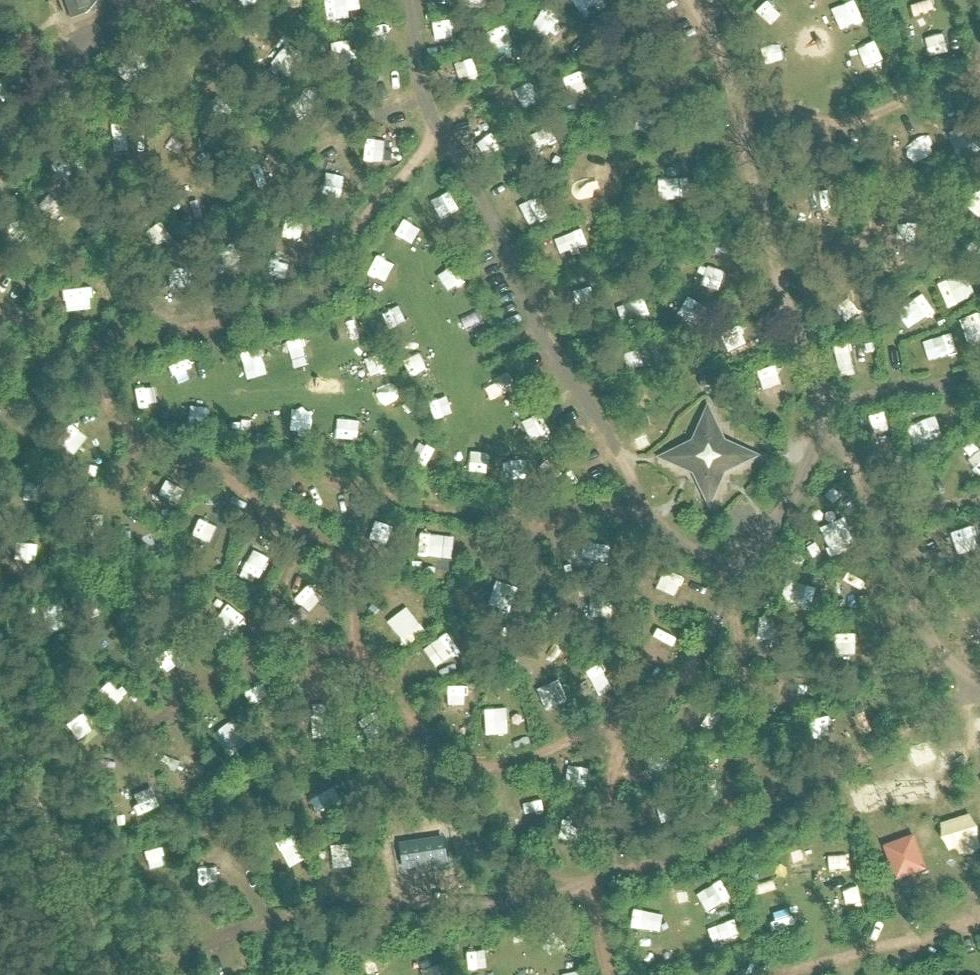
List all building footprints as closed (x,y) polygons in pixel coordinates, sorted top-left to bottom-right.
[(72,19),(89,13),(100,0),(65,0),(72,19)] [(550,7),(547,0),(536,0),(541,11),(550,7)] [(449,31),(460,49),(471,43),(460,25),(449,31)] [(527,74),(531,93),(548,89),(544,71),(527,74)] [(629,185),(640,174),(633,166),(622,176),(629,185)] [(956,268),(974,261),(968,244),(949,250),(956,268)] [(687,292),(697,262),(674,255),(664,285),(687,292)] [(46,279),(48,301),(72,300),(70,278),(46,279)] [(590,323),(610,318),(604,293),(584,298),(590,323)] [(348,328),(373,316),(367,302),(341,315),(348,328)] [(249,339),(250,361),(271,359),(269,337),(249,339)] [(624,367),(625,342),(595,342),(595,367),(624,367)] [(382,371),(401,366),(397,352),(378,358),(382,371)] [(343,353),(333,357),(340,373),(349,370),(343,353)] [(465,381),(477,375),(471,363),(459,369),(465,381)] [(701,372),(701,388),(715,388),(715,372),(701,372)] [(399,418),(422,408),(411,384),(388,394),(399,418)] [(211,410),(203,427),(218,434),(226,417),(211,410)] [(45,445),(63,428),(48,412),(30,429),(45,445)] [(666,454),(666,463),(694,474),(705,499),(715,499),(726,474),(750,463),(750,452),(726,441),(713,413),(705,413),(693,441),(666,454)] [(450,467),(449,456),(424,457),(424,468),(450,467)] [(775,482),(771,488),(779,494),(784,488),(775,482)] [(789,541),(793,540),(797,550),(813,544),(803,516),(783,524),(789,541)] [(385,536),(404,545),(410,533),(391,524),(385,536)] [(476,609),(480,584),(457,580),(454,605),(476,609)] [(72,615),(50,620),(54,639),(77,634),(72,615)] [(383,653),(396,669),(413,655),(400,638),(383,653)] [(56,675),(49,693),(67,701),(75,683),(56,675)] [(502,682),(512,705),(528,698),(518,675),(502,682)] [(436,702),(436,685),(426,685),(426,702),(436,702)] [(470,731),(469,706),(449,707),(450,733),(470,731)] [(199,721),(178,733),(191,754),(211,742),(199,721)] [(89,811),(116,806),(114,789),(94,792),(95,801),(87,802),(89,811)] [(522,833),(536,836),(539,820),(525,818),(522,833)] [(915,862),(918,872),(925,870),(914,837),(885,847),(893,870),(915,862)] [(400,844),(403,871),(448,866),(445,838),(400,844)]
